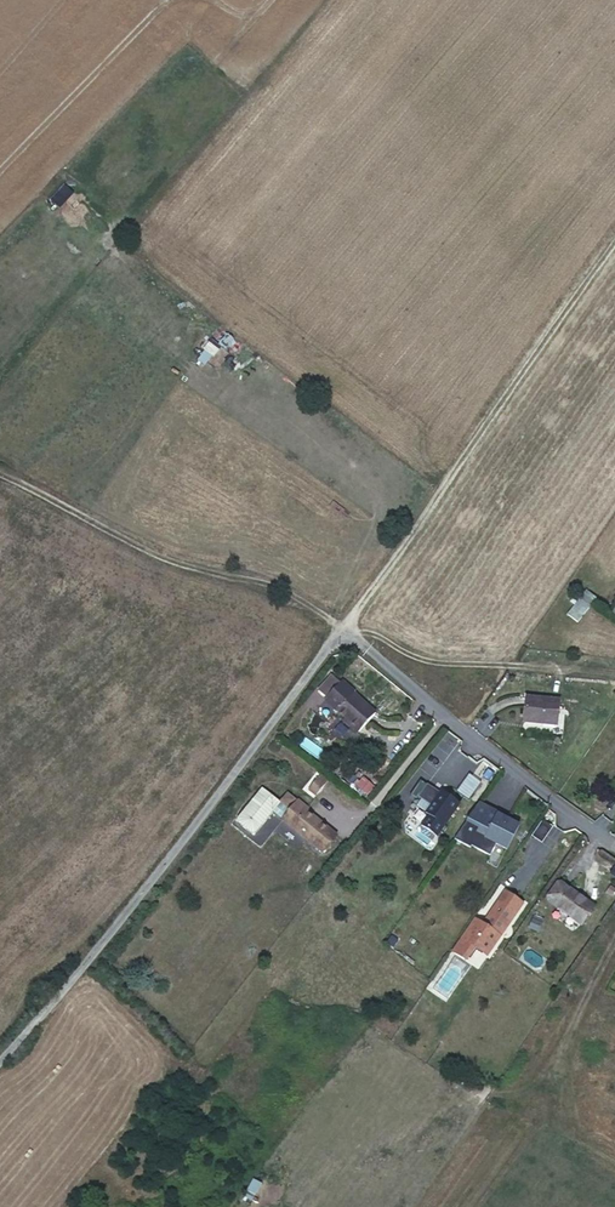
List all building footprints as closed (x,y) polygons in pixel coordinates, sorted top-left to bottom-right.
[(62,186),(51,201),(60,208),(72,192),(62,186)] [(589,592),(573,616),(584,623),(600,600),(589,592)] [(360,729),(377,710),(355,690),(356,689),(344,678),(327,696),(353,720),(352,722),(360,729)] [(560,704),(527,701),(525,724),(558,727),(560,704)] [(303,764),(293,777),(300,782),(310,769),(303,764)] [(318,774),(309,791),(318,795),(327,778),(318,774)] [(363,776),(356,785),(367,794),(375,785),(363,776)] [(253,831),(269,809),(322,848),(335,831),(302,806),(304,803),(294,796),(293,798),(283,790),(276,799),(257,785),(234,817),(234,821),(248,831),(253,831)] [(462,798),(444,785),(431,801),(435,804),(424,818),(438,829),(462,798)] [(502,812),(481,803),(470,819),(455,840),(472,847),(473,845),(493,854),(498,842),(509,847),(519,825),(501,817),(502,812)] [(574,873),(562,892),(594,914),(607,896),(574,873)] [(530,896),(512,883),(491,914),(483,909),(462,940),(474,949),(484,934),(497,942),(530,896)]
